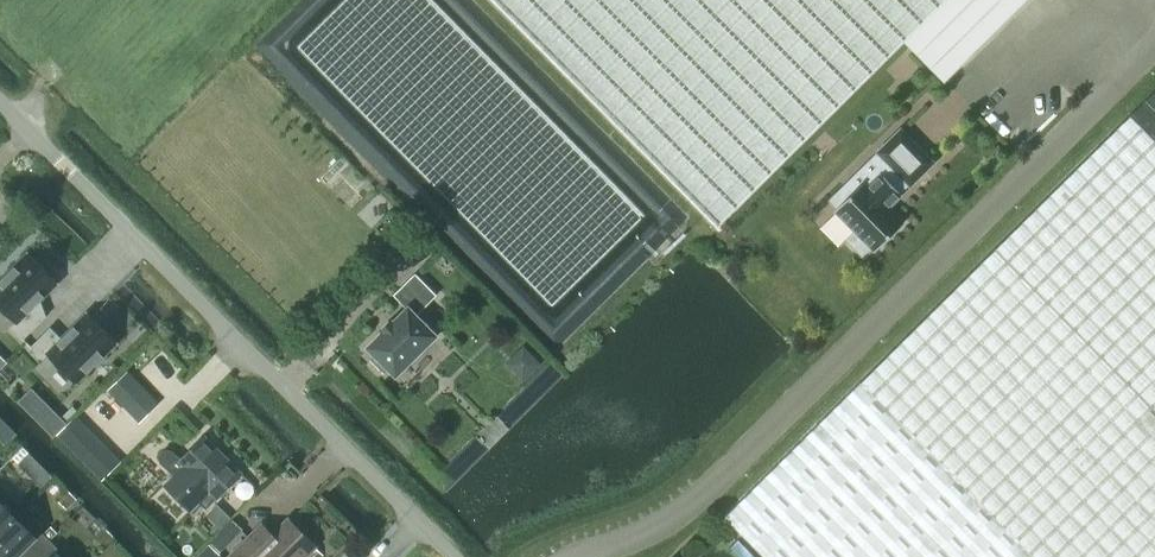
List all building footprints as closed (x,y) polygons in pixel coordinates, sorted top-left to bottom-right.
[(904,42),(947,0),(495,0),(719,226),(904,42)] [(1027,0),(947,0),(904,42),(944,82),(1027,0)] [(765,556),(1154,556),(1154,140),(1131,115),(726,517),(765,556)] [(911,186),(934,162),(901,129),(895,134),(877,152),(891,166),(883,175),(881,173),(868,186),(864,182),(853,193),(845,186),(830,200),(838,208),(835,210),(856,231),(847,240),(862,255),(871,247),(875,251),(904,223),(887,205),(894,197),(897,200),(902,194),(900,192),(909,184),(911,186)] [(0,281),(0,307),(15,322),(11,327),(23,339),(43,319),(32,308),(58,281),(55,278),(59,274),(46,260),(42,264),(29,252),(0,281)] [(396,375),(436,336),(416,315),(436,295),(415,274),(394,295),(408,309),(393,323),(392,322),(391,323),(392,324),(385,331),(384,330),(383,331),(384,332),(369,347),(376,355),(371,359),(384,372),(389,367),(396,375)] [(30,347),(43,359),(48,355),(76,383),(118,341),(106,329),(110,325),(96,311),(92,315),(89,312),(62,338),(51,327),(30,347)] [(107,390),(114,397),(136,419),(139,423),(159,402),(127,370),(107,390)] [(205,509),(217,498),(242,473),(204,435),(181,458),(174,451),(168,448),(161,451),(159,457),(162,463),(174,475),(164,484),(190,511),(199,503),(205,509)] [(23,506),(3,486),(0,489),(0,529),(23,506)] [(49,540),(39,530),(43,526),(23,506),(0,529),(0,556),(12,556),(16,553),(21,556),(33,556),(49,541),(49,540)] [(211,541),(209,544),(220,554),(242,531),(231,521),(231,520),(211,541)] [(288,520),(264,544),(252,532),(228,556),(230,556),(304,556),(315,547),(288,520)] [(63,547),(59,550),(49,541),(33,556),(73,556),(63,547)] [(197,556),(221,556),(222,556),(209,545),(197,556)]
